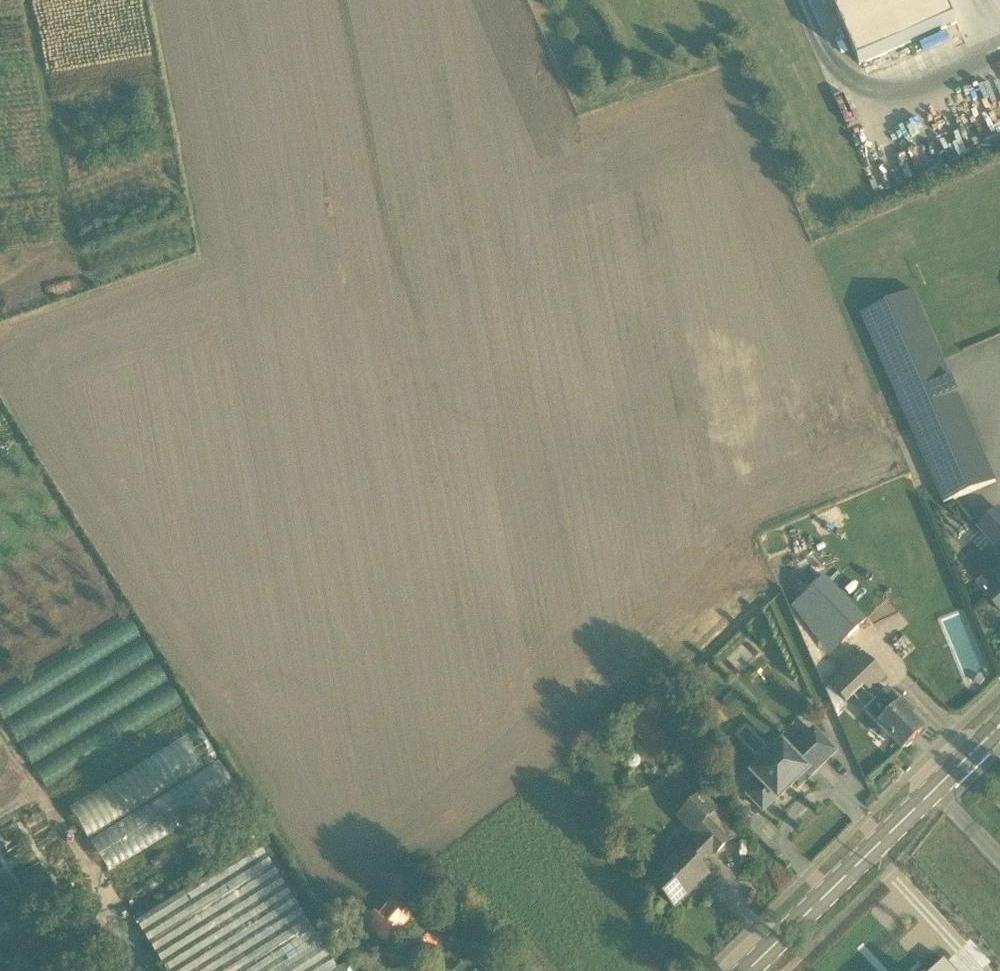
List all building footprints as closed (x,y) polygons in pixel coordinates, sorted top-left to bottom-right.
[(862,314),(944,505),(996,482),(913,292),(862,314)] [(999,510),(980,528),(999,549),(999,510)] [(826,581),(803,603),(841,646),(865,625),(826,581)] [(988,598),(999,611),(999,586),(988,598)] [(871,693),(887,678),(864,654),(830,687),(846,703),(864,686),(871,693)] [(876,725),(875,726),(901,751),(904,748),(907,748),(911,744),(911,742),(922,731),(908,718),(912,715),(888,689),(863,712),(876,725)] [(85,833),(222,763),(205,731),(69,801),(85,833)] [(776,801),(793,785),(805,773),(809,778),(835,753),(813,731),(788,754),(781,746),(775,752),(772,749),(759,761),(762,764),(751,775),(760,784),(747,796),(762,812),(775,800),(776,801)] [(701,842),(687,856),(684,852),(649,886),(672,910),(707,876),(698,867),(713,853),(715,855),(727,843),(704,819),(714,810),(698,794),(675,816),(701,842)] [(165,970),(356,970),(349,961),(336,969),(258,846),(135,923),(165,970)] [(383,913),(374,926),(391,937),(399,923),(383,913)]
